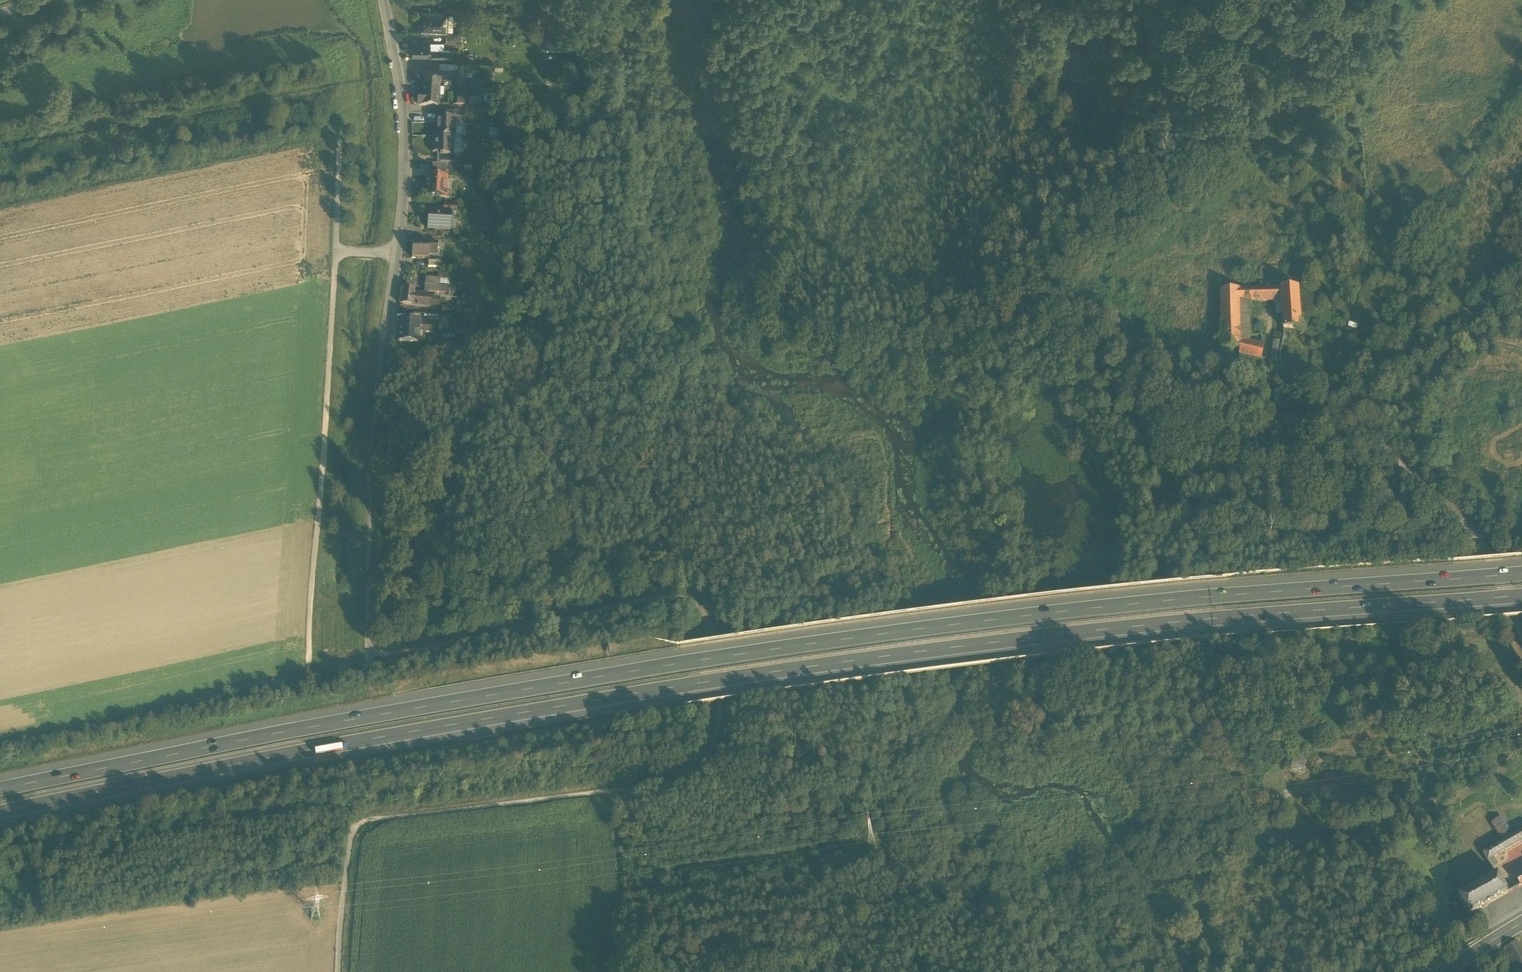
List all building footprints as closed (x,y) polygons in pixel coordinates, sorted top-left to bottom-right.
[(423,31),(447,31),(447,14),(423,14),(423,31)] [(545,51),(567,52),(567,47),(562,46),(563,41),(545,41),(545,51)] [(429,58),(439,58),(440,50),(429,50),(429,42),(412,42),(412,56),(429,56),(429,58)] [(425,70),(424,87),(439,87),(439,71),(425,70)] [(455,88),(469,89),(469,87),(470,82),(470,80),(465,79),(465,72),(455,72),(455,88)] [(439,87),(424,87),(423,87),(423,95),(418,97),(418,104),(438,105),(439,87)] [(454,106),(468,106),(469,91),(469,89),(455,88),(454,106)] [(513,101),(524,102),(524,92),(513,92),(513,101)] [(438,125),(438,136),(452,137),(455,137),(455,118),(455,117),(443,117),(443,119),(440,119),(435,119),(435,125),(438,125)] [(452,154),(452,137),(438,136),(435,136),(435,147),(433,147),(432,152),(437,152),(440,152),(440,155),(452,155),(452,154)] [(437,155),(437,163),(451,162),(454,162),(455,154),(452,154),(452,155),(440,155),(440,152),(437,152),(437,155)] [(451,177),(451,162),(437,163),(431,163),(431,176),(447,176),(447,177),(451,177)] [(426,196),(446,197),(443,197),(444,177),(447,177),(447,176),(431,176),(426,176),(426,196)] [(450,212),(456,212),(456,204),(444,204),(444,212),(450,212)] [(436,231),(442,231),(442,230),(449,231),(450,212),(444,212),(429,211),(428,229),(436,230),(436,231)] [(429,259),(429,255),(429,242),(412,242),(412,258),(429,259)] [(437,243),(429,242),(429,255),(434,255),(434,251),(437,251),(437,243)] [(426,278),(425,285),(437,286),(437,279),(426,278)] [(424,291),(445,293),(446,287),(437,286),(425,285),(424,291)] [(400,303),(413,304),(414,293),(414,290),(402,288),(400,303)] [(1240,292),(1240,304),(1248,304),(1275,303),(1281,302),(1281,303),(1299,303),(1298,289),(1240,292)] [(1222,352),(1240,351),(1241,351),(1240,304),(1240,292),(1220,293),(1222,352)] [(422,294),(414,293),(413,304),(413,305),(417,305),(417,306),(419,306),(419,305),(429,306),(430,295),(422,294)] [(440,305),(441,294),(433,294),(432,304),(440,305)] [(1282,317),(1283,331),(1284,331),(1301,330),(1299,303),(1281,303),(1282,317)] [(1249,346),(1248,304),(1240,304),(1241,351),(1240,351),(1241,358),(1260,362),(1263,348),(1257,347),(1249,346)] [(418,342),(419,332),(419,322),(420,321),(400,319),(398,341),(418,342)] [(434,323),(419,322),(419,332),(433,333),(434,323)] [(1280,344),(1273,343),(1271,363),(1277,364),(1280,344)] [(1297,772),(1300,761),(1299,761),(1296,762),(1292,775),(1303,778),(1308,764),(1306,763),(1303,773),(1297,772)] [(1297,772),(1303,773),(1306,763),(1300,761),(1297,772)] [(1336,780),(1333,780),(1333,787),(1326,787),(1326,783),(1321,783),(1322,794),(1336,794),(1336,790),(1356,789),(1356,783),(1336,783),(1336,780)] [(1492,823),(1504,841),(1512,836),(1501,818),(1492,823)] [(1512,836),(1504,841),(1483,853),(1488,861),(1492,867),(1497,864),(1494,857),(1521,841),(1521,831),(1512,836)] [(1458,896),(1469,915),(1508,893),(1497,874),(1458,896)] [(1517,941),(1504,949),(1507,953),(1518,971),(1521,969),(1521,949),(1519,945),(1517,941)]
